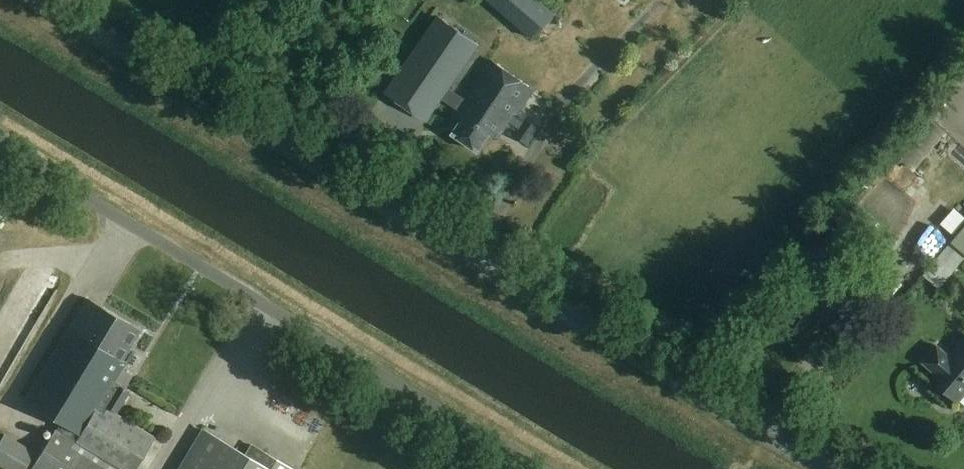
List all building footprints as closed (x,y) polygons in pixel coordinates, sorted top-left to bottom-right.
[(539,0),(488,0),(533,39),(555,14),(539,0)] [(443,12),(390,88),(430,115),(446,92),(462,104),(468,96),(451,84),(482,40),(443,12)] [(533,90),(492,61),(458,109),(459,110),(463,119),(453,134),(478,151),(490,133),(497,138),(507,124),(518,132),(516,136),(528,144),(539,127),(527,119),(527,120),(517,113),(533,90)] [(918,187),(951,151),(935,137),(902,173),(918,187)] [(963,265),(963,257),(955,250),(959,244),(943,231),(925,252),(941,265),(925,286),(939,297),(963,265)] [(79,435),(99,403),(115,413),(129,390),(119,384),(119,383),(121,379),(115,376),(124,362),(121,360),(139,330),(86,298),(23,400),(59,422),(79,435)] [(957,348),(958,349),(951,357),(937,345),(923,362),(937,374),(936,375),(943,382),(940,385),(959,401),(963,395),(963,340),(957,348)] [(154,437),(115,413),(99,403),(79,435),(75,442),(118,468),(134,468),(154,437)] [(30,468),(118,468),(75,442),(79,435),(59,422),(30,468)] [(207,432),(184,468),(290,468),(251,445),(245,455),(207,432)] [(6,435),(0,444),(0,465),(6,468),(26,468),(36,454),(6,435)]
